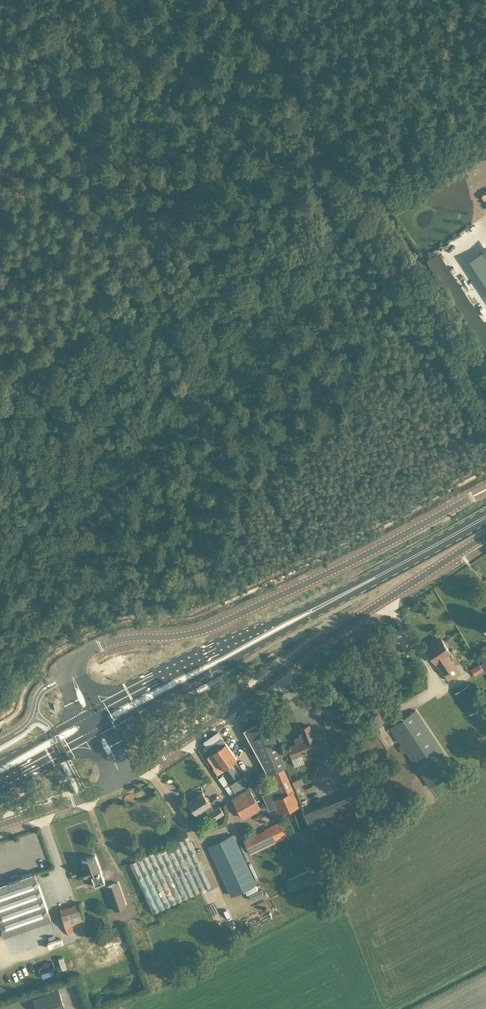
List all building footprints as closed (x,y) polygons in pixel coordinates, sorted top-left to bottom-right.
[(442,248),(430,256),(474,329),(478,327),(482,333),(485,331),(485,322),(442,248)] [(436,661),(448,680),(460,672),(447,654),(451,651),(441,637),(426,648),(435,662),(436,661)] [(471,668),(474,675),(482,669),(478,664),(471,668)] [(469,683),(455,692),(469,714),(483,704),(469,683)] [(334,724),(339,731),(353,721),(342,705),(341,706),(336,699),(323,708),(329,717),(324,721),(328,727),(334,724)] [(422,772),(420,774),(428,786),(430,784),(431,786),(456,769),(415,710),(391,727),(422,772)] [(249,743),(251,744),(254,745),(256,743),(268,774),(286,765),(284,760),(272,730),(267,733),(260,721),(258,722),(259,722),(245,730),(251,742),(249,743)] [(304,739),(288,745),(293,757),(309,751),(310,754),(321,750),(314,735),(309,723),(299,727),(302,734),(304,739)] [(213,753),(208,757),(213,765),(212,766),(218,773),(223,769),(231,780),(239,774),(231,763),(237,758),(227,743),(222,737),(208,747),(213,753)] [(284,747),(279,749),(284,760),(289,758),(284,747)] [(284,794),(272,800),(275,807),(279,814),(300,805),(293,790),(287,777),(283,768),(274,772),(278,781),(280,786),(284,794)] [(292,780),(295,786),(305,782),(301,775),(292,780)] [(249,789),(232,799),(243,818),(260,808),(249,789)] [(208,813),(213,820),(224,812),(220,805),(214,809),(202,791),(188,801),(196,813),(205,807),(209,813),(208,813)] [(304,812),(315,840),(360,822),(349,795),(304,812)] [(257,831),(243,838),(251,854),(285,837),(284,835),(291,832),(284,820),(278,823),(277,821),(264,828),(265,829),(260,832),(258,833),(257,831)] [(212,855),(231,894),(256,882),(233,834),(208,846),(212,855)] [(131,863),(154,912),(211,885),(188,836),(131,863)] [(91,873),(95,885),(105,882),(95,855),(82,860),(84,866),(82,867),(85,875),(91,873)] [(288,879),(292,889),(312,880),(308,870),(288,879)] [(4,935),(51,919),(35,871),(0,884),(0,923),(4,935)] [(106,886),(115,909),(127,905),(118,881),(106,886)] [(80,903),(60,909),(67,932),(74,930),(72,925),(85,922),(80,903)] [(261,917),(248,923),(251,929),(273,918),(270,911),(260,915),(261,917)] [(136,931),(139,939),(146,936),(143,928),(136,931)] [(53,960),(40,966),(43,972),(56,967),(53,960)] [(37,1008),(57,1008),(65,1006),(59,990),(33,999),(37,1008)]
